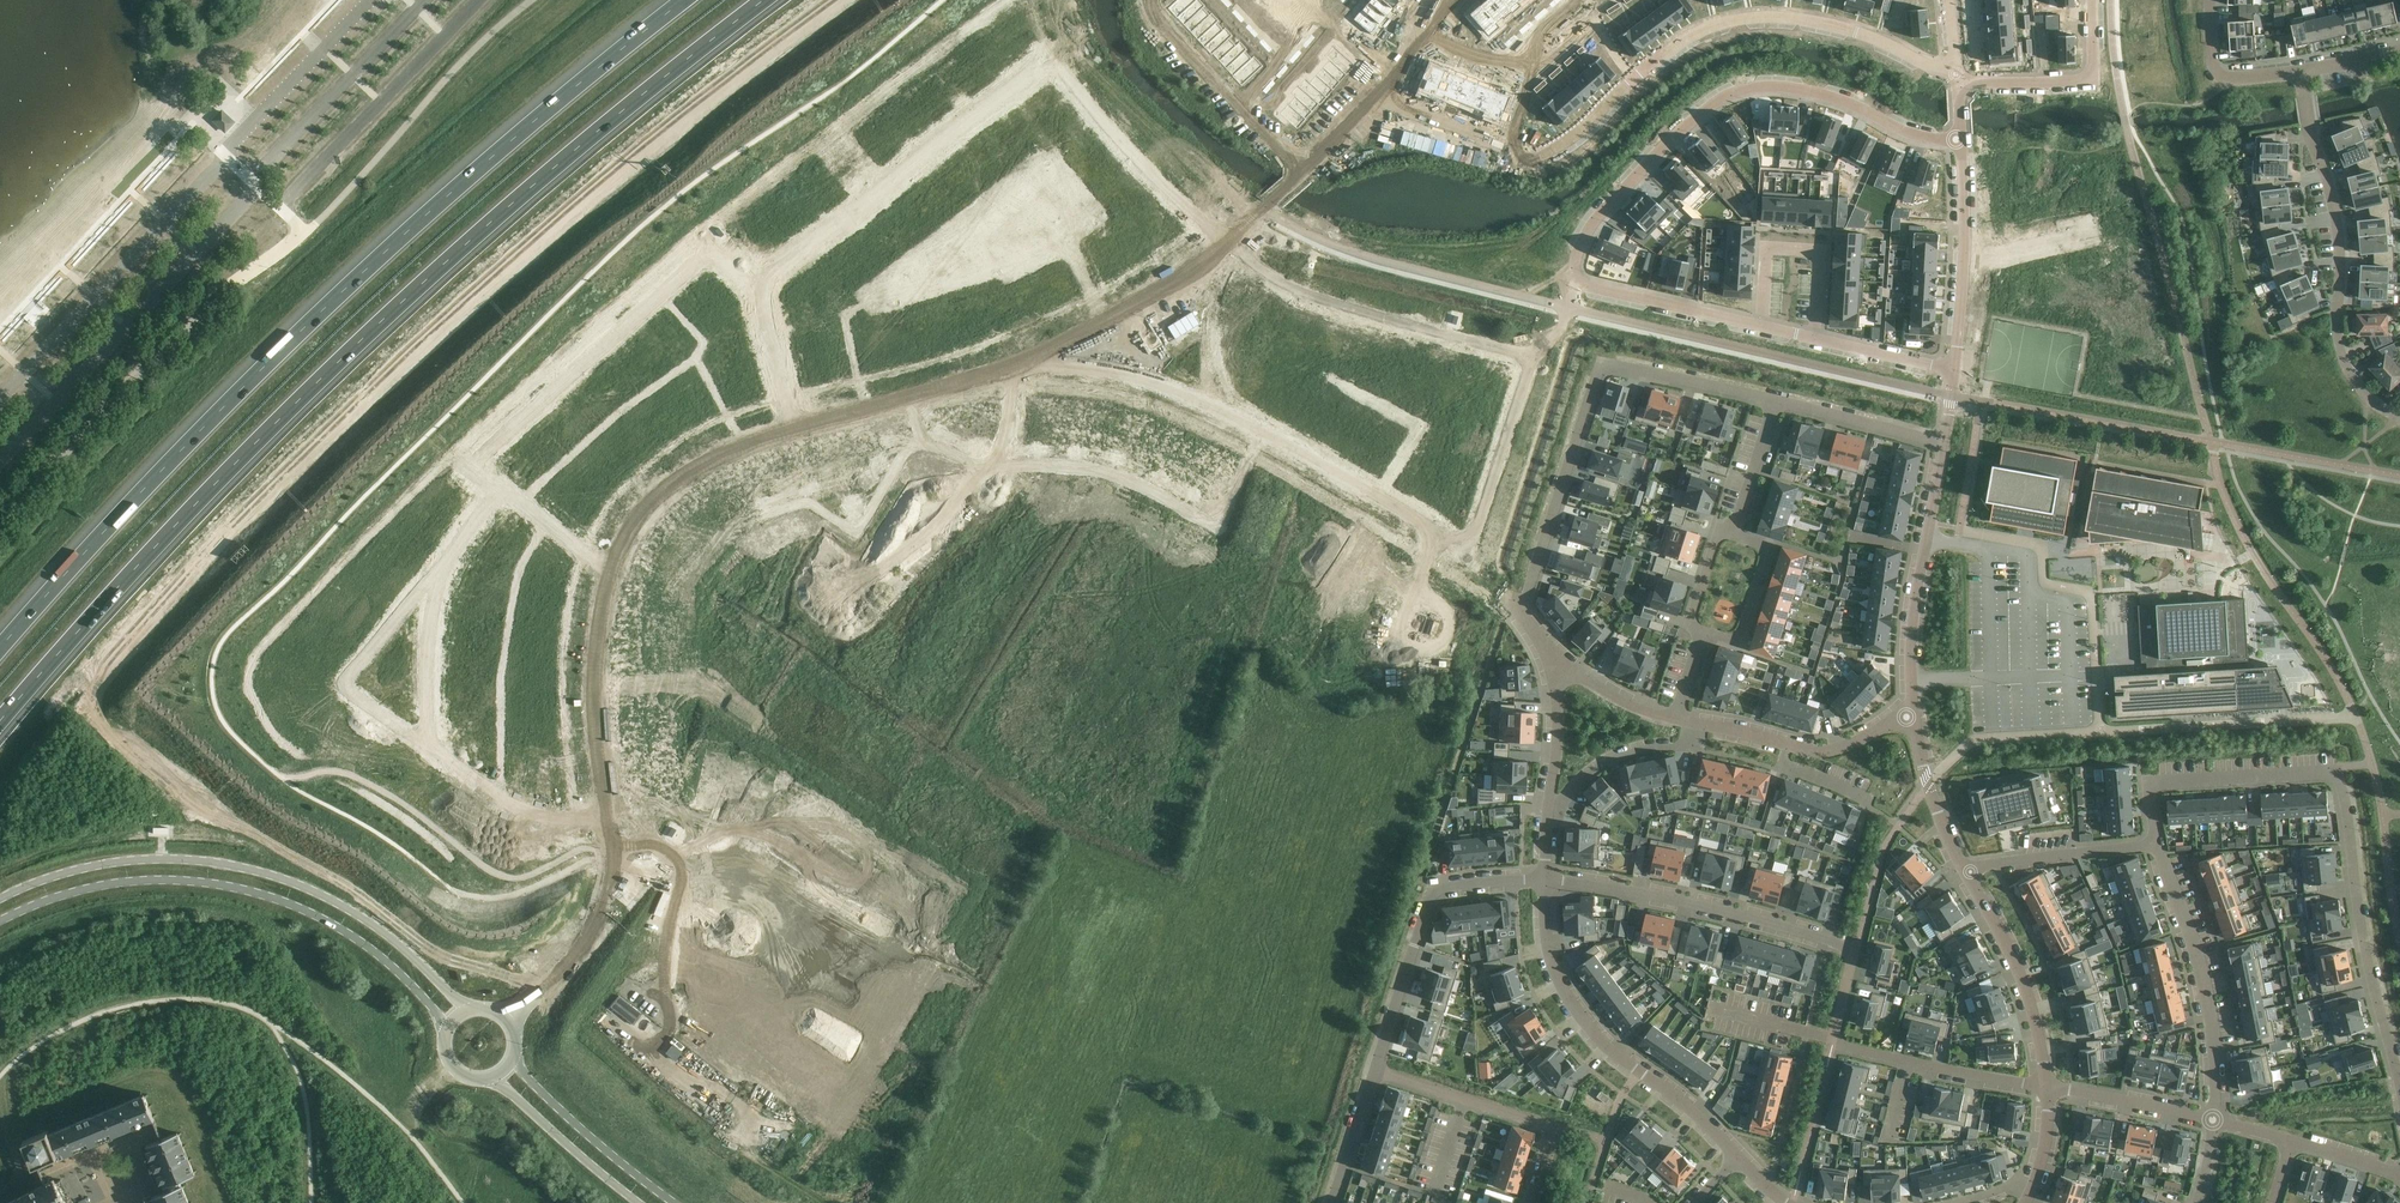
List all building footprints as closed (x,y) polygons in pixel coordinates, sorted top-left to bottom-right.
[(1168,8),(1177,18),(1194,2),(1195,2),(1193,0),(1177,0),(1168,8)] [(1223,3),(1228,8),(1231,5),(1227,0),(1226,0),(1223,3)] [(1368,1),(1386,16),(1392,8),(1382,0),(1370,0),(1368,1)] [(1392,8),(1399,1),(1398,0),(1382,0),(1392,8)] [(1480,6),(1495,23),(1502,17),(1488,0),(1486,0),(1480,6)] [(1502,17),(1510,10),(1509,9),(1501,0),(1488,0),(1502,17)] [(1509,9),(1517,2),(1515,0),(1501,0),(1509,9)] [(1549,4),(1552,8),(1558,3),(1555,0),(1554,0),(1549,4)] [(1658,1),(1661,6),(1674,25),(1682,19),(1683,19),(1669,0),(1660,0),(1658,1)] [(1683,19),(1694,11),(1685,0),(1669,0),(1683,19)] [(1844,11),(1854,13),(1854,14),(1863,16),(1871,18),(1875,2),(1868,0),(1847,0),(1844,11)] [(1888,12),(1892,0),(1884,0),(1882,10),(1888,12)] [(1987,1),(1988,13),(2011,11),(2010,0),(1994,0),(1987,1)] [(2254,0),(2228,0),(2228,5),(2239,5),(2239,13),(2253,13),(2259,13),(2259,5),(2254,4),(2254,0)] [(2367,2),(2368,7),(2367,8),(2372,29),(2385,26),(2379,0),(2375,0),(2367,2)] [(2385,26),(2398,23),(2393,0),(2379,0),(2385,26)] [(1368,1),(1362,9),(1380,24),(1386,16),(1368,1)] [(1194,2),(1177,18),(1184,25),(1201,10),(1194,2)] [(2367,2),(2353,5),(2354,11),(2355,10),(2360,32),(2372,29),(2367,8),(2368,7),(2367,2)] [(1479,5),(1469,14),(1485,33),(1496,24),(1495,23),(1480,6),(1479,5)] [(2353,5),(2341,8),(2342,13),(2347,35),(2360,32),(2355,10),(2354,11),(2353,5)] [(1653,12),(1667,30),(1674,25),(1661,6),(1653,12)] [(1362,8),(1353,19),(1372,35),(1380,24),(1362,9),(1362,8)] [(1545,8),(1539,13),(1543,17),(1548,12),(1545,8)] [(1235,9),(1232,12),(1236,18),(1240,15),(1235,9)] [(1928,9),(1905,11),(1907,26),(1912,26),(1914,38),(1930,36),(1929,28),(1929,19),(1928,19),(1928,9)] [(1201,10),(1184,25),(1191,32),(1208,17),(1201,10)] [(1651,10),(1643,16),(1645,18),(1658,37),(1666,31),(1667,30),(1653,12),(1651,10)] [(2011,11),(1988,13),(1989,26),(2012,24),(2011,11)] [(1539,13),(1534,18),(1537,21),(1543,17),(1539,13)] [(2253,13),(2239,13),(2240,21),(2228,22),(2229,37),(2255,35),(2253,13)] [(2315,13),(2303,16),(2305,22),(2304,22),(2309,44),(2322,41),(2317,19),(2315,13)] [(2342,13),(2329,16),(2334,38),(2347,35),(2342,13)] [(1240,15),(1236,18),(1241,23),(1245,20),(1240,15)] [(2303,16),(2290,19),(2293,35),(2295,42),(2296,47),(2309,44),(2304,22),(2305,22),(2303,16)] [(2329,16),(2317,19),(2322,41),(2334,38),(2329,16)] [(1208,17),(1191,32),(1198,40),(1214,24),(1208,17)] [(1637,24),(1650,42),(1658,37),(1645,18),(1644,18),(1637,24)] [(1627,27),(1626,28),(1628,30),(1628,29),(1642,49),(1643,49),(1642,48),(1650,42),(1637,24),(1635,21),(1627,27)] [(1530,22),(1524,26),(1528,30),(1533,25),(1530,22)] [(996,23),(990,27),(992,31),(998,27),(996,23)] [(1214,24),(1198,40),(1204,47),(1221,32),(1214,24)] [(1249,24),(1245,27),(1250,33),(1254,29),(1249,24)] [(2012,24),(1989,26),(1990,38),(2013,36),(2012,24)] [(1524,26),(1519,31),(1522,35),(1528,30),(1524,26)] [(1254,29),(1250,33),(1255,38),(1259,35),(1254,29)] [(1628,30),(1617,37),(1631,57),(1642,49),(1628,29),(1628,30)] [(982,32),(977,36),(979,40),(985,36),(982,32)] [(1221,32),(1204,47),(1211,55),(1212,54),(1228,39),(1221,32)] [(1515,35),(1509,40),(1512,43),(1518,38),(1515,35)] [(2075,35),(2059,36),(2060,64),(2076,63),(2076,54),(2076,45),(2075,35)] [(2256,57),(2255,35),(2229,37),(2230,51),(2241,51),(2242,58),(2256,57)] [(2293,35),(2286,36),(2286,42),(2287,44),(2295,42),(2293,35)] [(977,36),(971,40),(973,44),(979,40),(977,36)] [(1005,36),(996,43),(1009,62),(1018,55),(1005,36)] [(2013,36),(1990,38),(1991,49),(1990,49),(1990,51),(2018,48),(2018,47),(2014,47),(2013,36)] [(1308,38),(1303,44),(1307,47),(1311,42),(1308,38)] [(1228,39),(1212,54),(1219,62),(1235,46),(1229,39),(1228,39)] [(1262,39),(1259,42),(1264,47),(1267,44),(1262,39)] [(1509,40),(1504,44),(1507,48),(1512,43),(1509,40)] [(996,43),(986,50),(987,51),(1000,68),(1009,62),(996,43)] [(1267,44),(1264,47),(1269,53),(1272,49),(1267,44)] [(1303,44),(1298,49),(1302,52),(1307,47),(1303,44)] [(964,45),(958,49),(960,53),(966,49),(964,45)] [(1235,46),(1219,62),(1225,69),(1242,53),(1235,46)] [(1585,50),(1582,47),(1576,51),(1579,55),(1585,50)] [(2018,48),(1990,51),(1991,63),(2019,61),(2018,48)] [(958,49),(952,53),(955,57),(960,53),(958,49)] [(1337,49),(1329,59),(1329,60),(1346,75),(1347,75),(1352,69),(1356,66),(1337,49)] [(987,51),(978,58),(991,76),(1000,70),(1000,68),(987,51)] [(1242,53),(1225,69),(1232,76),(1249,61),(1242,53)] [(1577,57),(1574,53),(1569,58),(1572,62),(1577,57)] [(1295,54),(1290,59),(1293,62),(1298,57),(1295,54)] [(1599,57),(1589,66),(1605,84),(1615,75),(1599,57)] [(978,58),(968,64),(981,83),(991,76),(978,58)] [(1566,66),(1572,62),(1569,58),(1563,63),(1566,66)] [(945,59),(939,63),(942,67),(948,63),(945,59)] [(1290,59),(1285,64),(1289,68),(1293,62),(1290,59)] [(1232,76),(1231,77),(1241,87),(1259,70),(1250,60),(1249,60),(1249,61),(1232,76)] [(1325,64),(1323,67),(1340,82),(1343,79),(1346,75),(1329,60),(1325,64)] [(939,63),(933,67),(936,71),(942,67),(939,63)] [(968,64),(959,71),(972,90),(981,83),(968,64)] [(1432,65),(1422,90),(1443,99),(1444,97),(1487,114),(1487,116),(1500,121),(1510,96),(1432,65)] [(1582,73),(1597,90),(1604,84),(1605,84),(1589,66),(1582,73)] [(1323,67),(1316,75),(1333,90),(1340,82),(1323,67)] [(1554,71),(1557,75),(1562,70),(1559,67),(1554,71)] [(1281,69),(1277,74),(1280,77),(1285,72),(1281,69)] [(959,71),(950,77),(963,96),(972,90),(959,71)] [(1551,80),(1557,75),(1554,71),(1548,76),(1551,80)] [(1582,73),(1574,80),(1589,97),(1597,90),(1582,73)] [(1277,74),(1272,80),(1275,83),(1280,77),(1277,74)] [(1316,75),(1309,82),(1326,97),(1333,90),(1316,75)] [(949,77),(938,85),(952,105),(963,97),(963,96),(950,77),(949,77)] [(1544,80),(1538,85),(1542,88),(1547,83),(1544,80)] [(1567,86),(1582,103),(1589,97),(1574,80),(1567,86)] [(1309,82),(1303,90),(1320,105),(1326,97),(1309,82)] [(1052,83),(1044,89),(1059,107),(1066,101),(1052,83)] [(1268,84),(1263,89),(1267,93),(1272,87),(1268,84)] [(1558,90),(1557,91),(1574,110),(1582,103),(1567,86),(1565,84),(1558,90)] [(1542,88),(1538,85),(1533,89),(1536,93),(1542,88)] [(1301,88),(1294,96),(1312,112),(1318,105),(1319,106),(1320,105),(1303,90),(1301,88)] [(1548,95),(1547,95),(1551,99),(1567,117),(1567,116),(1574,110),(1557,91),(1558,90),(1556,88),(1555,88),(1548,95)] [(1044,89),(1037,95),(1051,113),(1059,107),(1044,89)] [(1263,89),(1259,95),(1262,98),(1267,93),(1263,89)] [(901,90),(895,94),(898,98),(903,94),(901,90)] [(1037,95),(1030,101),(1044,119),(1051,113),(1037,95)] [(1294,96),(1288,104),(1305,119),(1312,112),(1294,96)] [(888,99),(882,104),(885,107),(890,103),(888,99)] [(1551,99),(1541,108),(1557,126),(1567,117),(1551,99)] [(1030,101),(1022,107),(1037,125),(1044,119),(1030,101)] [(882,104),(876,108),(879,112),(885,107),(882,104)] [(1280,115),(1274,123),(1286,134),(1292,126),(1297,130),(1306,120),(1305,119),(1288,104),(1279,114),(1280,115)] [(1761,122),(1760,137),(1781,138),(1783,106),(1769,105),(1768,123),(1761,122)] [(913,106),(904,113),(918,131),(927,124),(913,106)] [(1783,106),(1781,138),(1782,138),(1782,135),(1795,136),(1794,139),(1802,140),(1803,125),(1797,125),(1798,107),(1783,106)] [(1022,107),(1015,113),(1029,131),(1037,125),(1022,107)] [(240,124),(226,111),(215,123),(229,136),(240,124)] [(904,113),(895,120),(909,138),(918,131),(904,113)] [(1015,113),(1008,118),(1022,136),(1029,131),(1015,113)] [(1735,147),(1748,138),(1732,115),(1718,125),(1729,140),(1723,144),(1732,156),(1738,152),(1735,147)] [(1827,115),(1815,146),(1837,155),(1842,141),(1836,139),(1843,121),(1827,115)] [(1073,117),(1069,120),(1073,125),(1077,121),(1073,117)] [(1008,118),(1000,124),(1015,142),(1022,136),(1008,118)] [(2339,151),(2363,141),(2359,131),(2365,128),(2361,118),(2340,122),(2344,132),(2333,136),(2339,151)] [(895,120),(886,127),(900,145),(909,138),(895,120)] [(1069,120),(1064,124),(1068,128),(1073,125),(1069,120)] [(1000,124),(992,130),(1007,148),(1015,142),(1000,124)] [(1059,128),(1054,132),(1058,136),(1062,133),(1059,128)] [(1848,145),(1842,158),(1863,169),(1878,139),(1863,131),(1855,149),(1848,145)] [(1054,132),(1050,135),(1053,140),(1058,136),(1054,132)] [(2254,159),(2287,160),(2288,144),(2276,144),(2277,133),(2256,136),(2256,159),(2254,159)] [(1700,139),(1687,149),(1707,172),(1719,163),(1721,165),(1727,160),(1718,149),(1712,153),(1700,139)] [(1044,140),(1039,143),(1043,148),(1048,144),(1044,140)] [(2363,141),(2339,151),(2345,166),(2356,161),(2359,168),(2378,162),(2373,150),(2368,152),(2363,141)] [(1039,143),(1035,147),(1039,151),(1043,148),(1039,143)] [(1890,145),(1878,177),(1900,185),(1905,172),(1898,170),(1906,152),(1890,145)] [(1029,151),(1025,155),(1028,159),(1033,156),(1029,151)] [(962,152),(953,160),(968,178),(977,170),(962,152)] [(1025,155),(1020,158),(1024,163),(1028,159),(1025,155)] [(1911,173),(1903,201),(1913,204),(1917,191),(1929,194),(1938,162),(1923,158),(1917,175),(1911,173)] [(2253,184),(2275,183),(2275,175),(2287,176),(2287,160),(2254,159),(2253,184)] [(953,160),(944,167),(959,185),(968,178),(953,160)] [(1676,161),(1664,172),(1677,186),(1672,191),(1682,201),(1699,185),(1676,161)] [(2353,193),(2378,187),(2375,176),(2381,174),(2378,162),(2359,168),(2360,175),(2349,178),(2353,193)] [(944,167),(935,174),(950,192),(959,185),(944,167)] [(795,170),(789,174),(792,178),(798,174),(795,170)] [(789,174),(784,179),(787,182),(792,178),(789,174)] [(935,174),(926,181),(941,199),(950,192),(935,174)] [(1002,178),(997,183),(1000,186),(1005,182),(1002,178)] [(926,181),(917,188),(918,189),(932,206),(941,199),(926,181)] [(2264,207),(2289,204),(2288,189),(2276,190),(2275,183),(2253,184),(2255,184),(2256,197),(2262,196),(2264,207)] [(777,184),(771,189),(774,192),(780,188),(777,184)] [(812,185),(803,192),(817,210),(826,203),(812,185)] [(984,187),(979,191),(982,195),(987,191),(984,187)] [(2370,213),(2392,209),(2389,196),(2381,198),(2378,187),(2353,193),(2357,209),(2368,206),(2370,213)] [(771,189),(766,193),(769,197),(774,192),(771,189)] [(918,189),(909,197),(923,214),(932,207),(932,206),(918,189)] [(979,191),(973,196),(976,200),(982,195),(979,191)] [(803,192),(794,199),(808,217),(817,210),(803,192)] [(1763,192),(1761,221),(1773,222),(1775,193),(1763,192)] [(1645,193),(1635,203),(1658,225),(1673,210),(1663,200),(1658,205),(1645,193)] [(1775,193),(1773,222),(1784,223),(1786,193),(1775,193)] [(1786,193),(1784,223),(1796,223),(1798,194),(1786,193)] [(131,194),(123,202),(127,206),(135,198),(131,194)] [(1798,194),(1796,223),(1806,224),(1807,224),(1806,225),(1807,225),(1809,198),(1798,197),(1798,194)] [(166,196),(157,205),(163,211),(172,202),(166,196)] [(909,197),(900,204),(914,222),(923,214),(909,197)] [(1809,198),(1807,225),(1819,225),(1820,198),(1820,201),(1809,201),(1809,198)] [(1820,198),(1819,225),(1819,226),(1819,225),(1831,225),(1833,199),(1820,198)] [(759,199),(754,203),(757,207),(762,202),(759,199)] [(794,199),(785,206),(799,224),(808,217),(794,199)] [(966,201),(961,206),(963,209),(969,205),(966,201)] [(754,203),(748,208),(751,211),(757,207),(754,203)] [(1635,203),(1625,213),(1638,225),(1633,230),(1644,240),(1658,225),(1635,203)] [(900,204),(891,211),(905,229),(914,222),(900,204)] [(2261,232),(2280,229),(2280,221),(2291,220),(2289,204),(2264,207),(2265,219),(2259,220),(2261,232)] [(785,206),(776,213),(789,230),(790,231),(799,224),(785,206)] [(961,206),(955,210),(958,214),(963,209),(961,206)] [(2360,237),(2392,234),(2390,210),(2392,210),(2392,209),(2370,213),(2370,220),(2359,221),(2360,237)] [(152,210),(144,219),(149,224),(157,215),(152,210)] [(775,212),(766,219),(780,237),(789,230),(776,213),(775,212)] [(741,213),(736,218),(739,221),(744,217),(741,213)] [(1868,221),(1865,220),(1852,214),(1846,227),(1864,228),(1868,221)] [(948,215),(942,220),(945,223),(951,219),(948,215)] [(766,219),(757,226),(771,244),(780,237),(766,219)] [(1687,224),(1702,227),(1702,219),(1692,219),(1687,224)] [(726,220),(720,224),(723,228),(729,224),(726,220)] [(942,220),(937,224),(940,228),(945,223),(942,220)] [(757,226),(748,233),(762,251),(771,244),(757,226)] [(1724,237),(1724,238),(1751,240),(1751,239),(1751,227),(1728,226),(1727,237),(1724,237)] [(1910,226),(1909,246),(1939,248),(1940,234),(1924,233),(1924,226),(1910,226)] [(930,229),(924,234),(927,238),(933,233),(930,229)] [(2267,256),(2298,248),(2294,233),(2282,236),(2280,229),(2261,232),(2267,256)] [(748,233),(737,241),(752,260),(762,252),(762,251),(748,233)] [(1838,233),(1837,245),(1866,247),(1867,234),(1862,234),(1838,233)] [(924,234),(919,238),(922,242),(927,238),(924,234)] [(2392,234),(2360,237),(2362,253),(2373,252),(2374,259),(2394,258),(2393,246),(2387,246),(2386,235),(2392,234)] [(1724,238),(1723,249),(1750,251),(1751,240),(1724,238)] [(1622,266),(1628,252),(1634,254),(1637,247),(1624,241),(1621,248),(1603,240),(1597,255),(1622,266)] [(848,245),(839,253),(853,271),(862,263),(848,245)] [(1836,256),(1866,258),(1860,257),(1861,247),(1866,247),(1837,245),(1836,256)] [(1909,246),(1909,247),(1915,247),(1914,258),(1911,258),(1911,259),(1938,260),(1938,249),(1939,249),(1939,248),(1909,246)] [(2273,280),(2292,274),(2290,266),(2302,263),(2298,248),(2267,256),(2273,280)] [(1723,249),(1722,261),(1749,262),(1750,252),(1750,251),(1750,252),(1750,251),(1723,249)] [(830,260),(829,260),(842,276),(841,276),(843,279),(853,271),(839,253),(830,260)] [(103,261),(108,266),(115,258),(110,254),(103,261)] [(1836,256),(1835,268),(1865,270),(1866,258),(1836,256)] [(1682,290),(1686,271),(1693,273),(1696,259),(1688,257),(1687,263),(1672,259),(1666,286),(1682,290)] [(828,258),(818,266),(832,283),(841,276),(842,276),(829,260),(830,260),(828,258)] [(2361,282),(2387,283),(2388,271),(2394,272),(2394,258),(2374,259),(2374,266),(2362,266),(2361,282)] [(1909,270),(1938,272),(1937,272),(1938,260),(1911,259),(1911,270),(1909,270)] [(1719,271),(1719,272),(1748,274),(1749,262),(1722,261),(1722,272),(1719,271)] [(818,266),(808,273),(822,291),(832,283),(818,266)] [(1836,269),(1835,279),(1864,281),(1864,280),(1859,280),(1859,270),(1865,270),(1835,268),(1836,268),(1836,269)] [(1909,270),(1908,283),(1937,285),(1938,272),(1909,270)] [(1719,272),(1718,283),(1748,285),(1747,285),(1747,284),(1748,274),(1719,272)] [(799,280),(799,281),(813,299),(813,298),(822,291),(808,273),(799,280)] [(2283,303),(2312,290),(2306,276),(2295,280),(2292,274),(2273,280),(2262,284),(2266,293),(2277,289),(2278,292),(2284,290),(2288,300),(2283,302),(2283,303)] [(868,278),(862,282),(865,286),(871,282),(868,278)] [(1835,279),(1834,291),(1864,293),(1864,281),(1835,279)] [(1051,281),(1041,286),(1051,307),(1060,302),(1051,281)] [(862,282),(856,287),(859,290),(865,286),(862,282)] [(2372,308),(2394,308),(2395,295),(2386,294),(2387,283),(2361,282),(2361,288),(2357,288),(2357,297),(2372,298),(2372,308)] [(1718,283),(1718,284),(1723,284),(1723,296),(1747,297),(1748,285),(1718,283)] [(1908,283),(1908,295),(1937,297),(1937,285),(1908,283)] [(1041,286),(1032,290),(1042,311),(1051,307),(1041,286)] [(717,287),(698,301),(705,311),(724,297),(717,287)] [(1032,290),(1023,294),(1032,315),(1042,311),(1032,290)] [(2312,290),(2283,303),(2292,325),(2311,317),(2308,309),(2318,305),(2312,290)] [(1834,291),(1834,302),(1860,304),(1860,303),(1857,303),(1858,293),(1864,293),(1834,291)] [(848,293),(843,297),(846,301),(851,297),(848,293)] [(1014,298),(1023,318),(1023,319),(1032,315),(1023,294),(1014,298)] [(1908,295),(1908,296),(1913,296),(1913,307),(1936,309),(1937,297),(1908,295)] [(1014,296),(1004,301),(1013,322),(1023,318),(1014,298),(1014,296)] [(724,297),(705,311),(713,321),(731,307),(724,297)] [(843,297),(837,302),(840,305),(846,301),(843,297)] [(1229,300),(1228,310),(1252,313),(1253,302),(1229,300)] [(1004,301),(995,305),(1004,326),(1013,322),(1004,301)] [(1832,313),(1832,314),(1860,315),(1859,315),(1860,304),(1834,302),(1833,313),(1832,313)] [(995,305),(986,309),(995,330),(1004,326),(995,305)] [(66,307),(56,316),(60,321),(71,312),(66,307)] [(678,307),(674,310),(678,316),(682,313),(678,307)] [(731,307),(713,321),(720,330),(738,317),(731,307)] [(1908,319),(1936,321),(1935,321),(1936,309),(1913,307),(1912,319),(1908,319)] [(829,308),(824,312),(826,316),(832,312),(829,308)] [(986,309),(973,314),(983,336),(995,331),(995,330),(986,309)] [(1228,310),(1227,321),(1251,323),(1252,313),(1228,310)] [(824,312),(818,317),(821,321),(826,316),(824,312)] [(2392,341),(2388,333),(2386,332),(2386,315),(2378,315),(2378,312),(2366,312),(2366,316),(2358,316),(2358,320),(2355,320),(2355,329),(2358,329),(2358,334),(2371,334),(2371,338),(2375,348),(2392,341)] [(1832,314),(1831,326),(1859,327),(1860,315),(1832,314)] [(685,317),(681,320),(685,326),(689,323),(685,317)] [(965,318),(952,321),(952,322),(952,321),(958,344),(957,344),(971,341),(965,318)] [(1905,332),(1904,340),(1918,341),(1919,334),(1935,335),(1936,321),(1908,319),(1907,332),(1905,332)] [(952,322),(941,324),(947,346),(957,344),(958,344),(952,321),(952,322)] [(1227,321),(1226,332),(1250,334),(1251,323),(1227,321)] [(689,323),(685,326),(690,331),(693,329),(689,323)] [(941,324),(930,327),(936,349),(947,346),(941,324)] [(930,327),(918,330),(919,331),(924,352),(925,352),(936,349),(930,327)] [(646,328),(638,336),(653,353),(662,346),(646,328)] [(919,331),(908,334),(914,356),(925,353),(925,352),(924,352),(919,331)] [(1225,342),(1225,343),(1249,345),(1250,334),(1226,332),(1225,342)] [(908,334),(897,337),(903,359),(914,356),(908,334)] [(638,336),(629,344),(645,361),(653,353),(638,336)] [(699,337),(696,340),(700,345),(704,343),(699,337)] [(897,337),(886,340),(891,362),(903,359),(897,337)] [(875,342),(875,343),(880,365),(881,365),(891,362),(886,340),(875,342)] [(704,343),(700,345),(704,351),(708,348),(704,343)] [(2390,388),(2399,379),(2399,371),(2390,360),(2398,353),(2394,343),(2376,351),(2380,360),(2371,368),(2390,388)] [(629,344),(621,351),(636,368),(645,361),(629,344)] [(621,351),(612,359),(628,376),(636,368),(621,351)] [(612,359),(604,367),(619,384),(628,376),(612,359)] [(698,363),(692,367),(695,371),(701,367),(698,363)] [(1492,364),(1488,377),(1508,383),(1512,370),(1492,364)] [(675,367),(669,371),(672,375),(678,371),(675,367)] [(688,369),(683,374),(685,378),(691,373),(688,369)] [(669,371),(663,375),(666,379),(672,375),(669,371)] [(683,374),(677,378),(680,382),(685,378),(683,374)] [(1488,377),(1484,389),(1504,395),(1508,383),(1488,377)] [(737,378),(727,383),(737,404),(747,399),(737,378)] [(656,380),(650,384),(653,388),(659,384),(656,380)] [(1396,381),(1390,399),(1404,404),(1410,385),(1396,381)] [(1271,382),(1260,402),(1269,407),(1281,387),(1271,382)] [(669,383),(664,387),(666,391),(672,387),(669,383)] [(727,383),(717,388),(727,409),(737,404),(727,383)] [(1624,427),(1633,398),(1625,396),(1628,389),(1609,383),(1602,406),(1616,410),(1612,423),(1624,427)] [(650,384),(645,389),(647,393),(653,388),(650,384)] [(664,387),(658,392),(661,395),(666,391),(664,387)] [(1281,387),(1269,407),(1278,413),(1290,392),(1281,387)] [(717,388),(706,393),(716,414),(727,409),(717,388)] [(1484,389),(1480,401),(1500,408),(1504,395),(1484,389)] [(1639,406),(1634,420),(1655,427),(1665,395),(1663,394),(1663,392),(1655,389),(1654,391),(1651,391),(1646,408),(1639,406)] [(1290,392),(1278,413),(1287,418),(1288,418),(1299,398),(1290,392)] [(706,393),(696,398),(705,418),(706,419),(716,414),(706,393)] [(1665,395),(1655,427),(1668,431),(1679,399),(1676,398),(1677,396),(1668,393),(1667,396),(1665,395)] [(638,394),(632,398),(635,402),(640,398),(638,394)] [(695,397),(685,402),(695,423),(705,418),(696,398),(695,397)] [(632,398),(626,402),(629,406),(635,402),(632,398)] [(1480,401),(1476,413),(1496,420),(1500,408),(1480,401)] [(685,402),(675,407),(685,428),(695,423),(685,402)] [(1705,403),(1695,435),(1709,439),(1719,407),(1718,407),(1716,407),(1717,404),(1708,402),(1707,404),(1705,403)] [(1719,407),(1709,439),(1723,444),(1725,438),(1730,440),(1734,430),(1728,428),(1733,412),(1731,411),(1731,409),(1723,406),(1722,408),(1719,407)] [(675,407),(664,412),(674,433),(685,428),(675,407)] [(1476,413),(1472,426),(1492,432),(1496,420),(1476,413)] [(1682,432),(1687,418),(1680,415),(1675,430),(1682,432)] [(1689,434),(1694,420),(1687,418),(1682,432),(1689,434)] [(1342,422),(1330,443),(1331,443),(1340,448),(1351,428),(1342,422)] [(1785,437),(1782,448),(1788,449),(1786,454),(1802,458),(1802,455),(1802,453),(1810,426),(1795,422),(1791,438),(1785,437)] [(1802,453),(1802,455),(1816,459),(1815,462),(1823,464),(1826,449),(1819,447),(1824,430),(1821,429),(1822,427),(1813,424),(1812,427),(1810,426),(1802,453)] [(1472,426),(1468,438),(1488,445),(1492,432),(1472,426)] [(1351,428),(1340,448),(1349,453),(1361,433),(1351,428)] [(1361,433),(1349,453),(1359,459),(1370,438),(1361,433)] [(1826,449),(1823,464),(1830,466),(1843,469),(1845,464),(1852,437),(1838,434),(1833,451),(1826,449)] [(1632,450),(1635,439),(1626,437),(1623,447),(1632,450)] [(1845,464),(1843,469),(1857,473),(1864,475),(1868,460),(1861,459),(1866,441),(1852,437),(1845,464)] [(1370,438),(1359,459),(1367,464),(1368,464),(1380,444),(1370,438)] [(1468,438),(1464,450),(1484,457),(1488,445),(1468,438)] [(1994,465),(1988,501),(1994,502),(1993,506),(1991,521),(2019,526),(2019,523),(2037,526),(2036,529),(2064,534),(2068,515),(2073,516),(2080,480),(2074,479),(2078,460),(2059,456),(2043,454),(2043,455),(2037,454),(2038,453),(2035,452),(2004,446),(2000,466),(1994,465)] [(1464,450),(1460,463),(1480,470),(1484,457),(1464,450)] [(1918,468),(1921,455),(1898,450),(1896,463),(1918,468)] [(1615,475),(1620,461),(1629,465),(1632,457),(1618,452),(1616,459),(1593,452),(1588,467),(1615,475)] [(1714,472),(1717,465),(1702,460),(1700,467),(1714,472)] [(1916,480),(1918,468),(1896,463),(1893,475),(1916,480)] [(2194,525),(2192,525),(2191,508),(2200,510),(2204,487),(2182,483),(2182,484),(2162,478),(2162,481),(2142,474),(2141,477),(2121,471),(2121,473),(2101,467),(2100,468),(2097,468),(2086,530),(2089,530),(2090,543),(2141,539),(2196,549),(2194,525)] [(1713,499),(1717,485),(1700,479),(1702,472),(1687,468),(1685,475),(1691,477),(1686,491),(1713,499)] [(1794,482),(1797,474),(1782,470),(1780,478),(1794,482)] [(1423,473),(1412,493),(1420,498),(1432,478),(1423,473)] [(1913,492),(1916,480),(1893,475),(1890,487),(1913,492)] [(1432,478),(1420,498),(1428,502),(1440,482),(1432,478)] [(1614,497),(1618,484),(1603,479),(1600,486),(1583,481),(1578,496),(1592,501),(1591,503),(1600,506),(1601,504),(1604,504),(1607,495),(1614,497)] [(1794,501),(1798,488),(1775,480),(1771,494),(1794,501)] [(1440,482),(1428,502),(1437,507),(1448,487),(1440,482)] [(1448,487),(1437,507),(1445,512),(1456,492),(1448,487)] [(1911,504),(1913,492),(1890,487),(1888,499),(1911,504)] [(1682,505),(1708,513),(1713,499),(1686,491),(1682,505)] [(1456,492),(1445,512),(1453,516),(1464,496),(1456,492)] [(1790,514),(1794,501),(1771,494),(1767,506),(1790,514)] [(1464,496),(1453,516),(1461,521),(1473,501),(1464,496)] [(1908,516),(1911,504),(1888,499),(1885,511),(1908,516)] [(1684,518),(1687,511),(1672,506),(1670,513),(1684,518)] [(1786,526),(1790,514),(1767,506),(1763,519),(1786,526)] [(1906,528),(1908,516),(1885,511),(1883,523),(1906,528)] [(1594,535),(1597,524),(1608,528),(1610,519),(1589,512),(1586,520),(1575,517),(1571,528),(1569,527),(1565,538),(1598,548),(1602,537),(1594,535)] [(1682,525),(1684,518),(1670,513),(1668,520),(1682,525)] [(834,518),(828,528),(848,540),(854,530),(834,518)] [(1782,539),(1786,526),(1763,519),(1758,532),(1782,539)] [(1903,540),(1906,528),(1883,523),(1880,535),(1903,540)] [(1698,535),(1666,525),(1662,538),(1694,548),(1694,546),(1697,547),(1700,538),(1697,537),(1698,535)] [(828,528),(822,538),(841,550),(848,540),(828,528)] [(822,538),(816,547),(834,559),(835,560),(841,550),(822,538)] [(1689,562),(1694,548),(1662,538),(1658,552),(1689,562)] [(544,539),(541,542),(546,547),(549,543),(544,539)] [(814,547),(808,556),(828,569),(834,559),(816,547),(814,547)] [(1802,569),(1806,555),(1783,548),(1779,562),(1802,569)] [(1899,565),(1901,552),(1878,549),(1876,562),(1899,565)] [(1601,567),(1604,557),(1587,552),(1584,561),(1580,560),(1581,559),(1580,559),(1580,560),(1572,557),(1573,557),(1572,556),(1572,557),(1560,553),(1555,569),(1586,579),(1591,564),(1601,567)] [(808,556),(802,566),(822,578),(828,569),(808,556)] [(1668,568),(1671,561),(1656,556),(1654,563),(1668,568)] [(2089,557),(2094,589),(2103,588),(2098,556),(2089,557)] [(1798,581),(1802,569),(1779,562),(1775,574),(1798,581)] [(1897,577),(1899,565),(1876,562),(1874,574),(1897,577)] [(1666,575),(1668,568),(1654,563),(1652,571),(1666,575)] [(2166,565),(2167,586),(2185,585),(2184,575),(2174,576),(2174,565),(2166,565)] [(802,566),(796,576),(816,588),(822,578),(802,566)] [(1794,594),(1798,581),(1775,574),(1771,587),(1771,586),(1794,594)] [(1896,589),(1897,577),(1874,574),(1872,586),(1895,589),(1896,589)] [(544,575),(543,586),(565,590),(567,578),(544,575)] [(796,576),(790,585),(810,598),(816,588),(796,576)] [(1684,597),(1687,588),(1684,587),(1685,585),(1658,577),(1654,591),(1680,599),(1681,596),(1684,597)] [(1574,619),(1557,598),(1564,592),(1580,597),(1583,587),(1562,580),(1560,588),(1551,585),(1546,599),(1548,601),(1542,605),(1541,606),(1561,629),(1574,619)] [(2158,588),(2157,580),(2146,581),(2147,590),(2158,588)] [(790,585),(784,595),(785,596),(804,608),(810,598),(790,585)] [(543,586),(541,598),(564,601),(565,590),(543,586)] [(1790,606),(1794,594),(1771,586),(1771,587),(1767,599),(1790,606)] [(1894,601),(1895,589),(1872,586),(1871,598),(1894,601)] [(1680,599),(1654,591),(1649,589),(1641,612),(1655,617),(1658,608),(1676,614),(1676,611),(1679,612),(1682,603),(1679,603),(1680,599)] [(785,596),(779,606),(799,618),(805,608),(804,608),(785,596)] [(541,598),(539,609),(562,612),(564,601),(541,598)] [(1892,613),(1894,601),(1871,598),(1869,610),(1892,613)] [(1786,618),(1790,606),(1767,599),(1763,611),(1786,618)] [(2127,675),(2115,676),(2116,691),(2125,690),(2124,694),(2116,695),(2117,718),(2118,718),(2118,717),(2171,714),(2171,712),(2236,708),(2236,711),(2254,709),(2295,707),(2286,685),(2283,685),(2281,680),(2283,680),(2278,666),(2252,668),(2237,668),(2225,669),(2224,662),(2248,661),(2245,599),(2138,605),(2142,663),(2147,663),(2147,673),(2127,675)] [(779,606),(773,615),(793,628),(799,618),(779,606)] [(539,609),(538,620),(559,624),(560,624),(562,612),(539,609)] [(1890,625),(1892,613),(1869,610),(1867,622),(1890,625)] [(1782,631),(1786,618),(1763,611),(1759,623),(1782,631)] [(624,613),(622,624),(645,627),(646,616),(624,613)] [(1648,627),(1650,620),(1645,618),(1642,627),(1648,629),(1648,627)] [(1572,640),(1585,651),(1596,638),(1601,643),(1611,631),(1605,626),(1602,629),(1590,619),(1572,640)] [(536,620),(534,631),(557,635),(559,624),(538,620),(536,620)] [(1663,632),(1665,625),(1650,620),(1648,627),(1663,632)] [(1888,638),(1890,625),(1867,622),(1865,634),(1888,638)] [(1778,643),(1782,631),(1759,623),(1755,636),(1778,643)] [(622,624),(621,636),(643,639),(645,627),(622,624)] [(534,631),(533,643),(555,646),(557,635),(534,631)] [(1887,650),(1888,638),(1865,634),(1864,647),(1887,650)] [(621,636),(619,647),(642,650),(643,639),(621,636)] [(1774,656),(1778,643),(1755,636),(1751,649),(1774,656)] [(1626,678),(1637,653),(1638,650),(1624,644),(1625,642),(1618,639),(1612,653),(1619,655),(1612,672),(1625,678),(1626,678)] [(1814,641),(1812,649),(1819,651),(1821,643),(1814,641)] [(533,643),(531,654),(554,658),(555,646),(533,643)] [(619,647),(618,659),(641,662),(642,650),(619,647)] [(1739,668),(1744,655),(1720,647),(1716,661),(1739,668)] [(1652,671),(1656,661),(1637,653),(1626,678),(1628,680),(1628,681),(1636,685),(1637,683),(1639,684),(1646,669),(1652,671)] [(619,659),(618,670),(641,673),(642,662),(619,659)] [(1735,681),(1739,669),(1739,668),(1716,661),(1712,673),(1735,681)] [(742,664),(736,674),(754,686),(756,687),(762,677),(742,664)] [(1529,688),(1528,681),(1529,681),(1529,673),(1528,673),(1527,665),(1499,668),(1501,698),(1516,697),(1516,689),(1529,688)] [(1888,681),(1877,671),(1878,670),(1872,665),(1871,665),(1861,675),(1878,691),(1878,692),(1888,681)] [(618,670),(616,682),(639,685),(641,673),(618,670)] [(735,673),(729,683),(748,696),(754,686),(736,674),(735,673)] [(1731,692),(1735,681),(1712,673),(1709,685),(1708,685),(1732,693),(1732,692),(1731,692)] [(1878,691),(1861,675),(1852,684),(1870,701),(1878,692),(1878,691)] [(729,683),(722,693),(742,705),(748,696),(729,683)] [(1870,701),(1852,684),(1843,694),(1861,710),(1870,701)] [(1727,706),(1732,693),(1708,685),(1704,699),(1718,704),(1718,705),(1726,707),(1726,706),(1727,706)] [(722,693),(716,703),(736,715),(742,705),(722,693)] [(1776,720),(1783,698),(1771,694),(1764,717),(1776,720)] [(1861,710),(1843,694),(1834,704),(1851,721),(1861,710)] [(1788,724),(1795,701),(1783,698),(1776,720),(1788,724)] [(1800,727),(1806,705),(1795,701),(1788,724),(1800,727)] [(716,703),(710,712),(711,713),(730,725),(736,715),(716,703)] [(1533,728),(1533,714),(1515,713),(1516,705),(1501,704),(1500,726),(1533,728)] [(1812,731),(1819,709),(1806,705),(1800,727),(1812,731)] [(711,713),(705,723),(725,735),(731,726),(730,725),(711,713)] [(634,725),(617,727),(619,741),(645,738),(643,724),(648,723),(647,715),(633,717),(634,725)] [(705,723),(699,733),(719,745),(725,735),(705,723)] [(1535,739),(1535,730),(1533,730),(1533,728),(1500,726),(1499,740),(1532,742),(1532,739),(1535,739)] [(645,738),(619,741),(620,756),(638,753),(639,762),(653,760),(652,751),(646,752),(645,738)] [(1679,780),(1674,756),(1660,759),(1665,783),(1679,780)] [(1665,783),(1660,759),(1660,760),(1648,762),(1653,786),(1665,783)] [(1712,791),(1718,763),(1704,759),(1701,773),(1694,772),(1691,786),(1712,791)] [(1525,777),(1525,762),(1492,761),(1491,775),(1525,777)] [(1653,786),(1648,762),(1636,765),(1636,764),(1635,764),(1640,788),(1641,788),(1653,786)] [(1725,789),(1731,766),(1718,763),(1712,791),(1724,794),(1725,789)] [(1640,788),(1635,764),(1621,767),(1627,797),(1642,794),(1641,788),(1640,788)] [(1743,768),(1731,765),(1731,766),(1725,789),(1738,792),(1743,768)] [(2131,780),(2130,767),(2103,769),(2104,783),(2107,783),(2107,782),(2131,780)] [(1751,795),(1756,771),(1743,768),(1738,792),(1750,795),(1751,795)] [(1763,803),(1770,774),(1756,771),(1751,795),(1750,795),(1749,800),(1763,803)] [(1527,789),(1527,780),(1525,780),(1525,777),(1491,775),(1491,789),(1478,789),(1477,805),(1506,802),(1506,791),(1524,792),(1524,789),(1527,789)] [(1987,788),(1971,792),(1975,806),(1974,806),(1977,822),(1979,821),(1982,836),(1997,832),(1997,830),(2035,821),(2035,823),(2051,819),(2040,775),(2025,779),(2025,781),(1987,790),(1987,788)] [(1605,814),(1621,798),(1602,777),(1597,782),(1596,782),(1590,787),(1591,788),(1585,793),(1590,798),(1605,814)] [(1790,807),(1799,785),(1786,779),(1777,802),(1775,807),(1788,812),(1791,807),(1790,807)] [(2132,794),(2131,780),(2107,782),(2107,783),(2108,795),(2131,793),(2131,794),(2132,794)] [(1802,812),(1811,790),(1799,785),(1790,807),(1791,807),(1802,812)] [(1812,822),(1823,795),(1811,790),(1802,812),(1799,819),(1811,824),(1811,822),(1812,822)] [(2328,814),(2327,791),(2322,792),(2322,791),(2313,792),(2315,815),(2328,814)] [(2289,817),(2287,792),(2274,793),(2276,818),(2289,817)] [(2302,816),(2300,793),(2288,794),(2288,792),(2287,792),(2289,817),(2302,816)] [(2315,815),(2313,792),(2300,793),(2302,816),(2315,815)] [(2132,806),(2131,794),(2131,793),(2108,795),(2102,795),(2103,809),(2132,806)] [(2276,818),(2274,793),(2261,794),(2262,810),(2254,810),(2255,825),(2263,824),(2263,818),(2276,818)] [(1826,822),(1835,800),(1823,795),(1812,822),(1824,827),(1827,822),(1826,822)] [(2255,825),(2254,810),(2247,811),(2246,795),(2232,796),(2234,820),(2247,819),(2248,825),(2255,825)] [(2234,820),(2232,796),(2220,797),(2221,821),(2234,820)] [(2221,821),(2220,797),(2219,797),(2219,798),(2207,799),(2208,822),(2221,821)] [(2208,822),(2207,799),(2194,800),(2195,822),(2208,822)] [(1838,827),(1847,804),(1846,804),(1835,800),(1826,822),(1827,822),(1837,827),(1838,827)] [(2182,823),(2181,800),(2173,800),(2173,801),(2167,801),(2169,824),(2182,823)] [(2195,822),(2194,800),(2181,800),(2182,823),(2195,822)] [(1855,824),(1860,810),(1847,804),(1838,827),(1837,827),(1835,832),(1849,838),(1852,831),(1852,832),(1853,831),(1856,824),(1855,824)] [(1600,812),(1586,806),(1583,813),(1597,819),(1600,812)] [(2133,819),(2132,806),(2103,809),(2104,822),(2107,822),(2107,821),(2133,819)] [(1594,826),(1597,819),(1583,813),(1580,820),(1594,826)] [(2134,827),(2134,819),(2133,819),(2107,821),(2107,822),(2108,835),(2134,833),(2134,828),(2134,827)] [(1600,844),(1601,829),(1568,828),(1567,831),(1565,831),(1564,840),(1567,840),(1567,842),(1567,843),(1600,844)] [(1512,844),(1511,836),(1510,836),(1510,829),(1495,831),(1498,860),(1498,861),(1513,859),(1511,844),(1512,844)] [(1754,839),(1755,832),(1747,830),(1745,837),(1754,839)] [(1498,860),(1495,831),(1483,832),(1483,838),(1484,838),(1486,862),(1498,860)] [(1858,847),(1861,834),(1853,831),(1852,832),(1852,831),(1849,838),(1847,843),(1858,847)] [(1474,863),(1472,839),(1472,833),(1459,835),(1459,838),(1462,864),(1474,863)] [(1641,836),(1639,846),(1646,847),(1648,838),(1641,836)] [(1462,864),(1459,838),(1439,839),(1438,843),(1440,859),(1447,859),(1448,866),(1462,864)] [(1486,862),(1484,838),(1483,838),(1472,839),(1474,863),(1486,862)] [(1666,876),(1673,844),(1651,839),(1648,854),(1656,856),(1652,874),(1655,874),(1654,876),(1663,878),(1664,876),(1666,876)] [(1599,859),(1600,844),(1567,843),(1566,846),(1564,846),(1564,855),(1566,855),(1566,858),(1583,859),(1582,865),(1594,865),(1594,859),(1599,859)] [(1691,863),(1694,848),(1673,844),(1666,876),(1668,877),(1668,879),(1677,881),(1677,879),(1680,879),(1684,861),(1691,863)] [(1643,862),(1646,847),(1639,846),(1636,861),(1643,862)] [(1716,884),(1724,852),(1702,846),(1698,861),(1706,863),(1701,881),(1715,884),(1716,884)] [(2334,867),(2332,853),(2315,855),(2314,848),(2300,849),(2302,871),(2334,867)] [(1742,871),(1745,857),(1724,852),(1716,884),(1719,885),(1718,887),(1727,889),(1728,887),(1730,888),(1735,870),(1742,871)] [(1897,859),(1887,869),(1892,874),(1894,872),(1902,881),(1903,883),(1924,864),(1915,853),(1902,865),(1897,859)] [(2228,867),(2223,854),(2199,862),(2201,868),(2200,868),(2203,876),(2204,876),(2224,868),(2224,869),(2228,867)] [(2142,871),(2137,857),(2110,867),(2115,880),(2142,871)] [(1764,900),(1772,870),(1759,867),(1760,864),(1752,862),(1748,876),(1755,878),(1751,896),(1764,900)] [(1902,881),(1900,883),(1916,901),(1926,891),(1921,886),(1934,874),(1924,864),(1903,883),(1902,881)] [(2337,881),(2335,867),(2334,867),(2302,871),(2305,892),(2319,891),(2318,883),(2337,881)] [(2228,880),(2224,869),(2224,868),(2204,876),(2208,888),(2228,881),(2228,880)] [(1790,888),(1794,873),(1787,871),(1786,874),(1772,870),(1764,900),(1778,903),(1783,886),(1790,888)] [(2146,883),(2142,871),(2115,880),(2119,892),(2146,883)] [(2026,898),(2050,885),(2050,886),(2051,885),(2044,872),(2019,885),(2022,890),(2021,891),(2025,899),(2026,898)] [(2099,886),(2093,873),(2086,876),(2092,889),(2099,886)] [(1812,914),(1822,882),(1800,875),(1796,890),(1803,892),(1798,909),(1800,910),(1800,913),(1808,915),(1809,913),(1811,914),(1812,914)] [(2238,891),(2234,878),(2228,880),(2228,881),(2208,888),(2213,900),(2238,891)] [(1839,903),(1844,886),(1837,884),(1836,886),(1822,882),(1812,914),(1815,915),(1814,917),(1823,920),(1824,918),(1826,919),(1832,901),(1839,903)] [(2124,905),(2149,896),(2145,884),(2147,884),(2146,883),(2119,892),(2124,905)] [(2056,897),(2050,886),(2050,885),(2026,898),(2032,909),(2056,897)] [(2237,905),(2243,903),(2238,891),(2213,900),(2217,912),(2216,912),(2216,913),(2237,905)] [(1929,895),(1917,903),(1921,910),(1923,908),(1931,920),(1931,921),(1956,904),(1957,905),(1949,892),(1933,902),(1929,895)] [(2341,915),(2339,899),(2320,902),(2319,895),(2305,897),(2308,919),(2341,914),(2341,915)] [(2154,908),(2149,896),(2124,905),(2128,917),(2154,908)] [(1594,917),(1593,897),(1582,897),(1582,903),(1565,904),(1566,907),(1563,907),(1563,916),(1566,916),(1566,919),(1594,918),(1594,917)] [(2037,921),(2059,910),(2062,909),(2056,897),(2032,909),(2037,921)] [(1510,930),(1507,900),(1492,902),(1495,926),(1495,932),(1510,930)] [(1495,926),(1492,902),(1480,904),(1483,927),(1495,926)] [(1483,927),(1480,904),(1468,905),(1471,929),(1472,929),(1483,927)] [(1623,920),(1626,906),(1618,904),(1616,919),(1623,920)] [(1931,920),(1929,921),(1942,941),(1954,933),(1950,927),(1965,917),(1957,905),(1956,904),(1931,921),(1931,920)] [(1471,929),(1468,905),(1456,907),(1460,936),(1472,935),(1472,929),(1471,929)] [(2242,916),(2237,905),(2216,913),(2220,925),(2242,917),(2242,916)] [(1460,936),(1456,907),(1442,909),(1443,921),(1436,922),(1432,934),(1433,943),(1446,942),(1446,938),(1460,936)] [(2158,920),(2154,908),(2128,917),(2132,929),(2159,920),(2158,919),(2158,920)] [(2065,922),(2059,910),(2037,921),(2043,932),(2063,922),(2063,923),(2065,922)] [(1655,946),(1661,917),(1659,917),(1659,914),(1650,912),(1650,915),(1647,914),(1643,932),(1636,930),(1633,945),(1641,947),(1641,943),(1655,946)] [(2325,932),(2343,929),(2341,915),(2341,914),(2308,919),(2312,941),(2326,939),(2325,932)] [(2252,929),(2247,915),(2242,916),(2242,917),(2220,925),(2225,938),(2252,929)] [(1597,933),(1597,917),(1594,917),(1594,918),(1566,919),(1566,922),(1564,922),(1564,931),(1567,931),(1567,934),(1584,933),(1585,941),(1600,940),(1599,933),(1597,933)] [(1676,954),(1679,939),(1671,938),(1675,920),(1661,917),(1655,946),(1669,949),(1668,953),(1676,954)] [(2163,933),(2159,920),(2132,929),(2137,942),(2163,933)] [(2068,933),(2063,923),(2063,922),(2043,932),(2042,932),(2048,944),(2071,933),(2071,932),(2068,933)] [(1699,962),(1707,929),(1706,929),(1706,930),(1704,929),(1705,927),(1696,924),(1695,927),(1692,926),(1688,944),(1681,942),(1677,957),(1699,962)] [(1721,967),(1724,953),(1717,951),(1722,933),(1719,932),(1719,930),(1711,928),(1710,930),(1707,929),(1699,962),(1721,967)] [(2055,957),(2078,945),(2071,933),(2048,944),(2055,957)] [(1746,969),(1754,940),(1740,936),(1732,965),(1746,969)] [(1957,939),(1944,946),(1947,953),(1954,966),(1957,965),(1983,951),(1983,952),(1984,951),(1976,938),(1960,946),(1957,939)] [(1759,967),(1765,943),(1754,940),(1746,969),(1758,972),(1760,967),(1759,967)] [(2169,955),(2167,947),(2166,942),(2139,949),(2142,963),(2148,961),(2169,955)] [(1771,970),(1777,947),(1765,943),(1759,967),(1760,967),(1770,970),(1771,970)] [(1872,962),(1870,970),(1878,972),(1876,979),(1890,983),(1895,962),(1890,960),(1893,948),(1877,944),(1875,953),(1874,953),(1872,961),(1872,962)] [(2256,957),(2254,944),(2228,949),(2231,963),(2233,962),(2257,957),(2256,957)] [(1585,980),(1603,965),(1595,954),(1600,951),(1596,945),(1584,953),(1589,959),(1577,968),(1580,972),(1579,973),(1585,980)] [(1781,979),(1789,950),(1777,947),(1771,970),(1770,970),(1769,975),(1781,979)] [(2350,965),(2347,950),(2329,954),(2327,947),(2313,949),(2318,971),(2350,965)] [(1793,982),(1801,953),(1800,953),(1789,950),(1781,979),(1793,982)] [(2093,971),(2086,950),(2072,954),(2074,962),(2058,967),(2062,980),(2063,980),(2093,971)] [(1983,951),(1957,965),(1964,978),(1961,979),(1965,986),(1977,979),(1974,973),(1990,964),(1983,952),(1983,951)] [(1806,986),(1814,957),(1801,953),(1793,982),(1806,986)] [(2172,968),(2169,956),(2170,956),(2169,955),(2148,961),(2151,973),(2172,968)] [(2262,970),(2259,956),(2256,957),(2257,957),(2233,962),(2235,975),(2262,970)] [(1502,966),(1500,959),(1483,963),(1484,971),(1502,966)] [(1622,967),(1628,962),(1625,959),(1620,963),(1622,967)] [(1637,973),(1640,969),(1635,964),(1632,968),(1637,973)] [(1451,991),(1458,969),(1444,965),(1442,974),(1425,968),(1421,982),(1451,991)] [(1593,989),(1611,975),(1603,965),(1585,980),(1585,979),(1593,989)] [(2353,979),(2350,965),(2318,971),(2323,993),(2337,990),(2335,983),(2353,979)] [(1519,980),(1514,967),(1490,975),(1494,988),(1519,980)] [(2175,981),(2172,968),(2151,973),(2145,975),(2148,987),(2175,981)] [(1646,974),(1640,969),(1637,973),(1643,977),(1646,974)] [(2264,982),(2262,970),(2235,975),(2238,988),(2264,982)] [(2100,992),(2093,971),(2063,980),(2062,980),(2066,994),(2083,988),(2086,996),(2100,992)] [(1619,986),(1611,975),(1593,989),(1601,1000),(1619,986)] [(1523,994),(1522,991),(1524,990),(1521,982),(1519,982),(1519,980),(1494,988),(1499,1002),(1493,1004),(1495,1011),(1509,1006),(1507,999),(1523,994)] [(2178,993),(2175,981),(2148,987),(2151,1000),(2179,993),(2179,992),(2178,993)] [(1444,1012),(1451,991),(1421,982),(1417,995),(1435,1001),(1432,1008),(1444,1012)] [(1661,986),(1655,982),(1652,985),(1658,990),(1661,986)] [(2267,996),(2264,982),(2238,988),(2240,1000),(2261,996),(2261,997),(2267,996)] [(1627,996),(1619,986),(1601,1000),(1608,1009),(1609,1010),(1627,996)] [(1666,991),(1661,986),(1658,990),(1663,995),(1666,991)] [(1981,986),(1967,990),(1970,997),(1972,997),(1976,1010),(1977,1011),(2005,1002),(2000,987),(1983,993),(1981,986)] [(2105,1014),(2100,992),(2086,996),(2087,1003),(2071,1007),(2071,1010),(2070,1010),(2072,1019),(2073,1018),(2074,1021),(2105,1014)] [(1859,1015),(1857,1024),(1873,1028),(1876,1015),(1881,1017),(1886,996),(1873,993),(1871,1000),(1863,998),(1861,1007),(1860,1006),(1858,1015),(1859,1015)] [(2182,1005),(2179,993),(2151,1000),(2154,1012),(2182,1005)] [(1615,1021),(1635,1006),(1627,996),(1609,1010),(1608,1009),(1607,1010),(1615,1021)] [(2264,1008),(2261,997),(2261,996),(2240,1000),(2243,1012),(2243,1013),(2264,1009),(2264,1008)] [(2330,1023),(2362,1015),(2363,1015),(2358,1000),(2340,1005),(2338,997),(2324,1001),(2330,1023)] [(1683,1006),(1678,1001),(1675,1005),(1680,1010),(1683,1006)] [(1976,1010),(1974,1011),(1981,1033),(1995,1029),(1993,1021),(2009,1016),(2005,1002),(1977,1011),(1976,1010)] [(2186,1019),(2182,1005),(2154,1012),(2159,1033),(2163,1033),(2174,1030),(2172,1023),(2186,1019)] [(1641,1019),(1643,1017),(1635,1006),(1615,1021),(1624,1032),(1631,1026),(1641,1019)] [(1689,1011),(1683,1006),(1680,1010),(1685,1015),(1689,1011)] [(1510,1039),(1538,1021),(1539,1021),(1530,1008),(1514,1018),(1510,1012),(1498,1020),(1510,1039)] [(2269,1020),(2266,1008),(2264,1008),(2264,1009),(2243,1013),(2243,1012),(2241,1013),(2244,1026),(2269,1021),(2269,1020)] [(1906,1013),(1902,1027),(1909,1029),(1905,1046),(1920,1050),(1928,1018),(1906,1013)] [(1436,1040),(1443,1019),(1430,1014),(1427,1021),(1410,1016),(1405,1030),(1436,1040)] [(2110,1035),(2105,1014),(2074,1021),(2077,1035),(2094,1031),(2096,1038),(2110,1035)] [(1698,1020),(1693,1015),(1690,1019),(1695,1023),(1698,1020)] [(2348,1034),(2365,1029),(2362,1015),(2330,1023),(2336,1044),(2350,1041),(2348,1034)] [(1928,1018),(1920,1050),(1934,1053),(1939,1036),(1946,1038),(1949,1024),(1928,1018)] [(1634,1030),(1644,1023),(1641,1019),(1631,1026),(1634,1030)] [(2276,1042),(2271,1020),(2269,1020),(2269,1021),(2244,1026),(2247,1040),(2261,1037),(2262,1044),(2276,1042)] [(1531,1043),(1546,1034),(1538,1021),(1510,1039),(1523,1057),(1535,1050),(1531,1043)] [(1651,1052),(1664,1033),(1653,1025),(1640,1044),(1651,1052)] [(1430,1061),(1436,1040),(1405,1030),(1400,1044),(1418,1050),(1416,1057),(1430,1061)] [(1662,1059),(1675,1040),(1664,1033),(1651,1052),(1662,1059)] [(1997,1037),(1982,1038),(1983,1046),(1986,1045),(1987,1062),(2017,1059),(2016,1055),(2018,1055),(2017,1046),(2015,1046),(2015,1043),(1997,1044),(1997,1037)] [(1673,1066),(1686,1048),(1675,1040),(1662,1059),(1673,1066)] [(2103,1062),(2101,1040),(2087,1042),(2088,1049),(2080,1050),(2081,1059),(2080,1059),(2081,1068),(2082,1068),(2083,1077),(2099,1075),(2098,1062),(2103,1062)] [(2270,1069),(2266,1047),(2252,1050),(2253,1057),(2235,1060),(2238,1075),(2270,1069)] [(1683,1074),(1696,1055),(1686,1048),(1673,1066),(1683,1073),(1683,1074)] [(2145,1081),(2150,1058),(2149,1058),(2136,1056),(2138,1050),(2130,1048),(2127,1063),(2134,1064),(2131,1078),(2145,1081)] [(2346,1075),(2377,1065),(2376,1061),(2378,1061),(2375,1052),(2373,1053),(2372,1049),(2355,1055),(2353,1048),(2339,1052),(2346,1075)] [(1541,1080),(1566,1060),(1565,1059),(1556,1049),(1545,1058),(1541,1052),(1527,1063),(1541,1080)] [(1765,1050),(1762,1065),(1767,1066),(1789,1071),(1792,1058),(1765,1050)] [(2158,1084),(2164,1057),(2150,1054),(2149,1058),(2150,1058),(2145,1081),(2158,1084)] [(1693,1082),(1707,1062),(1696,1055),(1683,1074),(1683,1073),(1682,1075),(1693,1082)] [(2306,1060),(2310,1069),(2322,1065),(2319,1056),(2306,1060)] [(2171,1086),(2176,1062),(2177,1062),(2177,1060),(2164,1057),(2158,1084),(2170,1086),(2171,1086)] [(1550,1091),(1575,1070),(1566,1059),(1565,1059),(1566,1060),(1541,1080),(1550,1091)] [(1719,1081),(1727,1070),(1721,1065),(1718,1070),(1707,1062),(1693,1082),(1704,1090),(1713,1077),(1719,1081)] [(1844,1062),(1841,1076),(1862,1081),(1861,1082),(1867,1083),(1871,1068),(1844,1062)] [(2184,1090),(2187,1076),(2195,1077),(2198,1063),(2190,1062),(2189,1065),(2177,1062),(2176,1062),(2171,1086),(2170,1086),(2170,1087),(2184,1090)] [(1762,1065),(1758,1077),(1784,1084),(1786,1084),(1789,1071),(1767,1066),(1762,1065)] [(2275,1091),(2270,1069),(2238,1075),(2241,1090),(2259,1086),(2261,1093),(2275,1091)] [(1518,1080),(1512,1072),(1492,1088),(1504,1091),(1518,1080)] [(2308,1078),(2311,1085),(2320,1082),(2318,1075),(2308,1078)] [(1841,1076),(1838,1088),(1858,1094),(1861,1082),(1862,1081),(1841,1076)] [(1758,1077),(1755,1090),(1781,1096),(1784,1084),(1758,1077)] [(1570,1101),(1576,1088),(1568,1085),(1563,1098),(1570,1101)] [(1405,1105),(1409,1093),(1387,1086),(1384,1098),(1383,1098),(1405,1105)] [(1728,1086),(1724,1092),(1727,1095),(1732,1089),(1728,1086)] [(1924,1107),(1922,1118),(1944,1122),(1950,1091),(1950,1090),(1935,1087),(1933,1097),(1926,1096),(1924,1107)] [(1834,1100),(1834,1101),(1855,1106),(1858,1094),(1838,1088),(1834,1100)] [(1755,1090),(1752,1102),(1778,1109),(1781,1096),(1755,1090)] [(1606,1103),(1610,1098),(1601,1091),(1597,1096),(1606,1103)] [(1950,1091),(1944,1122),(1966,1127),(1968,1113),(1961,1111),(1964,1094),(1950,1091)] [(1724,1092),(1719,1098),(1723,1101),(1727,1095),(1724,1092)] [(144,1094),(49,1134),(48,1130),(23,1141),(34,1165),(57,1155),(58,1158),(154,1119),(144,1094)] [(1402,1117),(1405,1105),(1383,1098),(1384,1098),(1383,1098),(1379,1110),(1380,1110),(1402,1117)] [(1833,1100),(1830,1113),(1857,1120),(1858,1119),(1861,1107),(1855,1106),(1834,1101),(1834,1100),(1833,1100)] [(1717,1102),(1715,1106),(1720,1110),(1723,1106),(1717,1102)] [(1752,1102),(1749,1115),(1775,1121),(1778,1109),(1752,1102)] [(2000,1114),(1997,1135),(2011,1137),(2012,1130),(2021,1131),(2022,1122),(2023,1122),(2024,1113),(2023,1113),(2025,1104),(2008,1102),(2007,1115),(2000,1114)] [(1916,1106),(1914,1117),(1922,1118),(1924,1107),(1916,1106)] [(1975,1107),(1974,1114),(1981,1115),(1982,1108),(1975,1107)] [(1398,1128),(1402,1117),(1380,1110),(1376,1121),(1398,1128)] [(1830,1113),(1826,1127),(1856,1134),(1860,1120),(1858,1119),(1857,1120),(1830,1113)] [(1748,1114),(1745,1128),(1772,1135),(1775,1121),(1749,1115),(1748,1114)] [(2095,1147),(2101,1119),(2101,1118),(2086,1115),(2083,1133),(2076,1132),(2073,1146),(2081,1147),(2081,1144),(2095,1147)] [(1631,1152),(1652,1129),(1651,1128),(1641,1119),(1630,1132),(1624,1127),(1615,1138),(1631,1152)] [(2111,1139),(2115,1122),(2101,1119),(2095,1147),(2109,1150),(2108,1153),(2116,1154),(2119,1140),(2111,1139)] [(1394,1140),(1398,1128),(1376,1121),(1372,1133),(1394,1140)] [(2138,1155),(2144,1127),(2130,1125),(2126,1142),(2119,1140),(2116,1154),(2138,1158),(2138,1155)] [(1530,1146),(1534,1133),(1512,1126),(1508,1138),(1530,1145),(1529,1145),(1530,1146)] [(2159,1162),(2161,1148),(2155,1147),(2158,1130),(2155,1130),(2155,1128),(2146,1126),(2146,1128),(2144,1127),(2138,1155),(2152,1158),(2151,1161),(2159,1162)] [(1657,1156),(1651,1151),(1664,1137),(1652,1127),(1651,1128),(1652,1129),(1631,1152),(1647,1167),(1657,1156)] [(177,1132),(146,1145),(164,1187),(166,1191),(150,1198),(153,1202),(189,1202),(182,1185),(181,1185),(179,1181),(195,1174),(177,1132)] [(1390,1152),(1394,1140),(1372,1133),(1369,1144),(1369,1145),(1390,1152)] [(2185,1166),(2191,1140),(2188,1139),(2188,1137),(2179,1135),(2179,1137),(2175,1136),(2171,1154),(2164,1152),(2162,1164),(2169,1165),(2170,1162),(2185,1166)] [(1526,1157),(1529,1145),(1530,1145),(1508,1138),(1504,1150),(1526,1157)] [(5,1139),(0,1140),(0,1159),(10,1157),(5,1139)] [(1387,1163),(1390,1152),(1369,1145),(1369,1144),(1367,1144),(1364,1156),(1387,1163)] [(1664,1181),(1684,1157),(1674,1148),(1662,1161),(1657,1156),(1647,1167),(1664,1181)] [(1522,1168),(1526,1157),(1504,1150),(1502,1157),(1500,1161),(1522,1168)] [(1994,1150),(1981,1154),(1988,1181),(1987,1181),(1987,1182),(2002,1178),(2000,1170),(2007,1168),(2003,1154),(1996,1156),(1994,1150)] [(1980,1155),(1967,1158),(1969,1164),(1969,1163),(1975,1185),(1987,1181),(1988,1181),(1981,1154),(1980,1154),(1980,1155)] [(1383,1176),(1387,1163),(1364,1156),(1360,1168),(1383,1176)] [(1684,1180),(1696,1166),(1684,1156),(1684,1157),(1664,1181),(1680,1195),(1690,1185),(1684,1180)] [(1520,1180),(1524,1168),(1522,1168),(1500,1161),(1497,1173),(1520,1180)] [(1956,1161),(1943,1165),(1944,1170),(1945,1170),(1950,1191),(1951,1191),(1963,1188),(1957,1166),(1956,1161)] [(1814,1163),(1812,1177),(1819,1178),(1817,1196),(1831,1198),(1832,1197),(1831,1197),(1835,1172),(1821,1169),(1822,1164),(1814,1163)] [(1969,1164),(1957,1166),(1963,1188),(1975,1185),(1969,1163),(1969,1164)] [(2298,1189),(2312,1193),(2311,1199),(2321,1202),(2327,1181),(2318,1178),(2321,1167),(2305,1163),(2298,1189)] [(1835,1172),(1831,1197),(1832,1197),(1845,1199),(1848,1182),(1855,1183),(1857,1169),(1850,1168),(1849,1174),(1835,1172)] [(1931,1168),(1909,1173),(1913,1187),(1921,1185),(1924,1199),(1938,1196),(1932,1173),(1931,1168)] [(1886,1169),(1864,1170),(1864,1184),(1872,1184),(1872,1201),(1886,1201),(1887,1201),(1886,1169)] [(1907,1169),(1886,1169),(1887,1201),(1886,1201),(1886,1202),(1901,1201),(1900,1183),(1908,1183),(1907,1169)] [(1944,1170),(1932,1173),(1938,1196),(1951,1192),(1951,1191),(1950,1191),(1945,1170),(1944,1170)] [(1516,1192),(1520,1180),(1497,1173),(1493,1185),(1516,1192)] [(2333,1201),(2339,1202),(2358,1202),(2359,1197),(2352,1195),(2357,1179),(2357,1178),(2341,1173),(2341,1174),(2334,1197),(2333,1201)] [(2059,1178),(2056,1186),(2057,1187),(2057,1189),(2081,1197),(2087,1199),(2091,1186),(2094,1178),(2080,1174),(2078,1181),(2061,1175),(2060,1178),(2059,1178)] [(7,1202),(71,1202),(72,1202),(64,1186),(59,1189),(54,1179),(7,1202)] [(2156,1200),(2158,1193),(2145,1188),(2140,1202),(2164,1202),(2156,1200)] [(2052,1202),(2054,1202),(2085,1202),(2087,1199),(2081,1197),(2057,1189),(2052,1202)] [(2393,1199),(2394,1197),(2386,1192),(2385,1194),(2377,1189),(2368,1202),(2399,1202),(2393,1199)] [(1513,1202),(1490,1195),(1487,1202),(1513,1202)]
